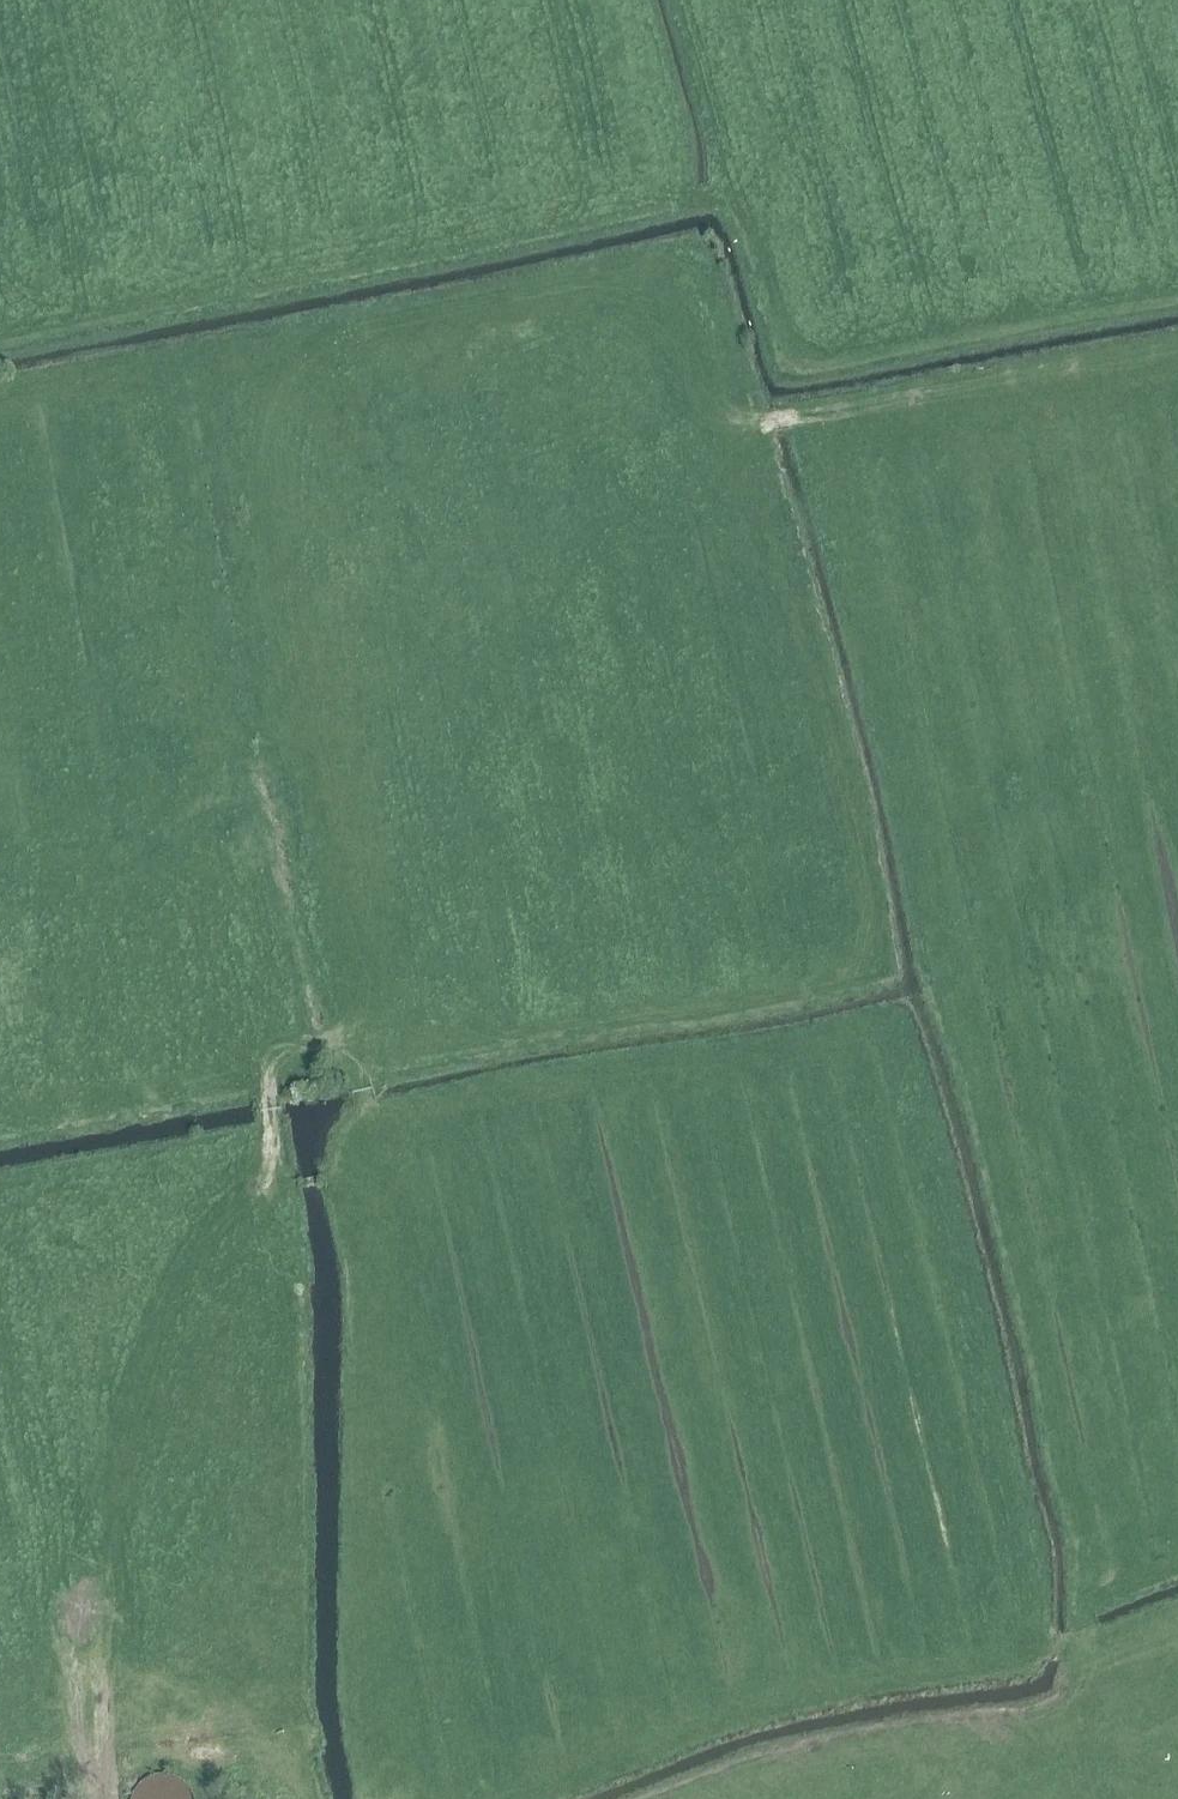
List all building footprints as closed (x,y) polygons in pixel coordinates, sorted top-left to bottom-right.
[(193,1796),(190,1791),(187,1786),(183,1782),(178,1779),(173,1777),(167,1776),(161,1776),(156,1776),(150,1778),(145,1781),(141,1784),(137,1788),(134,1793),(131,1798),(194,1798),(193,1796)]
